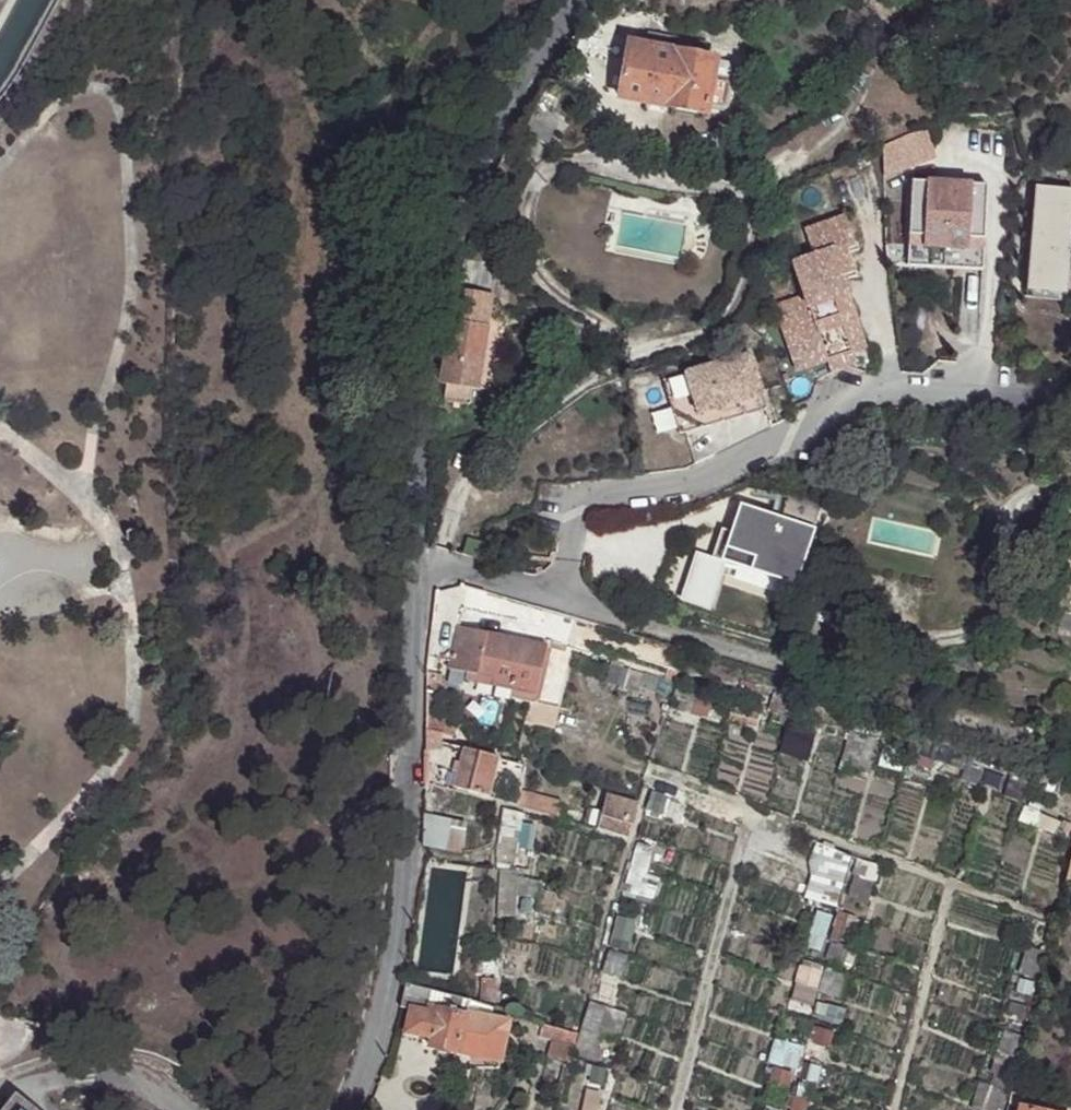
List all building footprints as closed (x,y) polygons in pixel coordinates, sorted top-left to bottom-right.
[(707,107),(712,79),(715,60),(629,44),(619,97),(706,114),(707,107)] [(725,82),(712,79),(707,107),(720,109),(726,107),(730,87),(725,82)] [(882,176),(935,163),(927,132),(874,145),(882,176)] [(990,186),(914,181),(909,266),(984,270),(990,186)] [(1070,234),(1070,191),(1036,189),(1027,292),(1065,295),(1070,234)] [(819,351),(822,361),(849,352),(844,340),(858,335),(839,280),(854,275),(842,239),(848,237),(841,217),(800,230),(810,256),(789,264),(801,297),(772,307),(790,361),(819,351)] [(494,297),(460,290),(457,304),(453,323),(489,330),(493,302),(494,297)] [(489,330),(453,323),(443,385),(448,387),(472,391),(477,390),(489,330)] [(844,340),(849,352),(862,347),(858,335),(844,340)] [(790,361),(794,371),(822,361),(819,351),(790,361)] [(748,352),(661,381),(679,434),(765,406),(748,352)] [(849,352),(822,361),(826,371),(852,362),(849,352)] [(470,407),(472,391),(448,387),(446,404),(470,407)] [(722,528),(713,558),(797,586),(816,529),(814,529),(822,504),(787,496),(780,517),(741,504),(732,531),(722,528)] [(130,531),(128,535),(131,540),(137,541),(140,536),(136,530),(130,531)] [(451,672),(497,684),(496,690),(537,702),(550,655),(462,631),(451,672)] [(655,675),(667,679),(669,669),(657,665),(655,675)] [(798,718),(804,695),(772,685),(767,709),(798,718)] [(708,718),(713,700),(674,687),(663,724),(689,731),(692,721),(706,723),(708,718)] [(730,706),(713,700),(708,718),(726,723),(730,706)] [(758,714),(730,706),(726,723),(726,726),(755,733),(758,714)] [(808,724),(846,734),(847,722),(815,710),(808,724)] [(847,736),(860,739),(866,726),(851,719),(847,736)] [(776,758),(806,768),(814,736),(786,727),(776,758)] [(839,769),(868,777),(875,754),(846,745),(839,769)] [(465,753),(460,771),(494,780),(499,762),(465,753)] [(988,770),(986,790),(996,793),(996,795),(1014,804),(1023,781),(996,769),(988,770)] [(460,771),(453,792),(487,802),(494,780),(460,771)] [(996,793),(986,790),(945,775),(940,792),(944,795),(940,802),(953,808),(951,816),(975,820),(978,811),(989,813),(1011,822),(1007,832),(1032,842),(1029,835),(1038,819),(1014,804),(996,795),(996,793)] [(640,811),(666,820),(669,813),(682,818),(689,799),(676,794),(650,783),(640,811)] [(594,832),(629,841),(638,806),(604,797),(594,832)] [(511,903),(512,896),(513,885),(510,884),(507,884),(509,870),(514,870),(516,851),(519,827),(520,817),(500,813),(499,817),(495,839),(495,841),(493,862),(497,882),(496,903),(511,903)] [(432,849),(444,852),(449,824),(432,824),(434,831),(432,849)] [(533,828),(519,827),(516,851),(528,853),(532,835),(533,828)] [(323,843),(325,853),(333,857),(340,846),(331,840),(323,843)] [(875,867),(816,848),(812,857),(818,859),(810,872),(822,876),(820,884),(807,880),(803,899),(836,912),(859,920),(864,905),(856,903),(861,883),(868,884),(875,867)] [(608,917),(632,924),(639,900),(650,904),(652,899),(656,883),(645,880),(649,861),(633,855),(625,886),(624,891),(622,890),(621,895),(617,894),(614,907),(610,905),(608,917)] [(966,877),(992,884),(996,875),(969,868),(966,877)] [(513,885),(512,896),(523,898),(524,884),(512,880),(510,884),(513,885)] [(62,896),(56,892),(47,907),(53,911),(62,896)] [(802,964),(820,970),(845,977),(847,969),(838,966),(843,948),(848,947),(855,922),(840,917),(804,903),(806,906),(802,924),(808,925),(806,935),(797,932),(790,956),(802,964)] [(621,957),(632,924),(608,917),(597,948),(621,957)] [(1015,978),(1036,984),(1046,947),(1039,944),(1043,928),(1030,924),(1015,978)] [(626,959),(621,957),(607,954),(605,957),(600,978),(620,984),(626,959)] [(612,1011),(620,984),(600,978),(605,957),(596,955),(591,974),(583,1005),(612,1011)] [(476,980),(479,982),(496,983),(500,983),(497,956),(477,956),(476,980)] [(816,989),(820,970),(802,964),(797,978),(791,995),(778,992),(774,1006),(786,1011),(808,1016),(816,989)] [(478,998),(477,1004),(496,1010),(496,1001),(496,983),(479,982),(478,998)] [(408,983),(406,1002),(416,1004),(437,1009),(441,993),(408,983)] [(1001,1032),(1020,1038),(1032,988),(1013,983),(1001,1032)] [(470,1001),(441,993),(437,1009),(440,1010),(440,1009),(466,1014),(470,1001)] [(437,1009),(416,1004),(407,1037),(432,1041),(431,1049),(460,1055),(462,1045),(468,1014),(466,1014),(440,1009),(440,1010),(437,1009)] [(583,1019),(577,1033),(581,1035),(575,1060),(596,1066),(601,1056),(595,1052),(605,1024),(608,1014),(587,1006),(583,1019)] [(460,1055),(472,1058),(502,1064),(509,1023),(468,1014),(462,1045),(460,1055)] [(797,1063),(794,1076),(793,1080),(824,1090),(829,1070),(832,1058),(824,1053),(830,1035),(805,1025),(803,1035),(797,1063)] [(552,1042),(575,1048),(578,1037),(543,1027),(540,1036),(552,1042)] [(779,1059),(776,1071),(794,1076),(797,1063),(803,1035),(785,1031),(782,1044),(779,1059)] [(568,1073),(575,1048),(552,1042),(544,1065),(568,1073)] [(764,1067),(776,1071),(779,1059),(782,1044),(773,1042),(768,1057),(764,1067)] [(987,1076),(1010,1086),(1015,1063),(1011,1062),(1015,1050),(998,1046),(987,1076)] [(595,1087),(612,1093),(617,1077),(599,1073),(595,1087)] [(570,1080),(563,1109),(584,1109),(587,1084),(570,1080)] [(791,1107),(786,1106),(792,1086),(775,1080),(766,1109),(789,1109),(791,1107)] [(793,1080),(792,1086),(786,1106),(791,1107),(789,1109),(820,1109),(827,1091),(824,1090),(793,1080)] [(972,1099),(968,1109),(1001,1109),(1002,1105),(1004,1097),(976,1087),(972,1099)] [(1011,1094),(1008,1106),(1020,1109),(1024,1109),(1070,1109),(1011,1094)]
